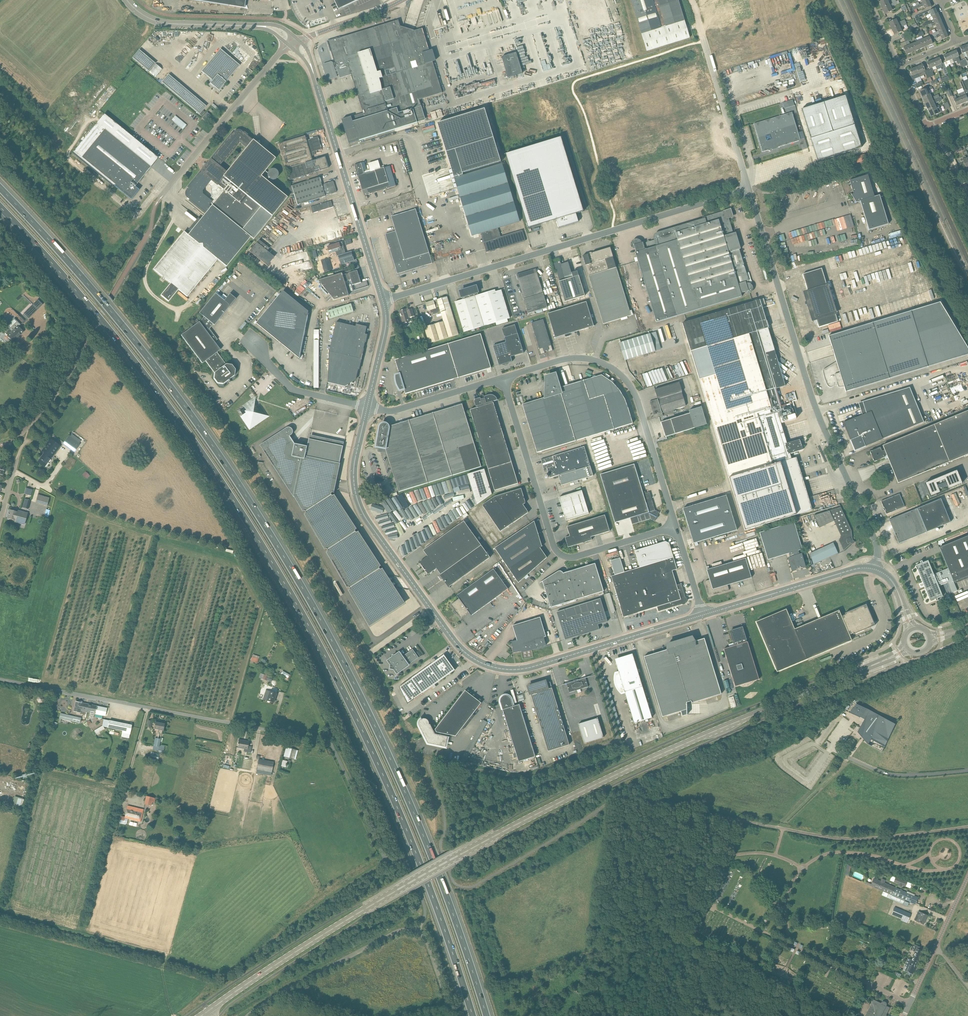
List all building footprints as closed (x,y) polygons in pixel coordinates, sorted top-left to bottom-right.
[(339,10),(359,0),(334,0),(339,10)] [(678,0),(632,0),(642,33),(647,51),(690,38),(685,20),(678,0)] [(889,4),(887,0),(883,0),(879,2),(882,8),(890,5),(889,4)] [(892,11),(891,7),(900,3),(899,1),(896,2),(896,1),(893,3),(889,4),(890,5),(882,8),(885,14),(892,11)] [(931,7),(929,1),(922,3),(919,5),(916,6),(909,9),(912,14),(915,13),(914,10),(924,6),(925,9),(931,7)] [(938,14),(936,8),(929,11),(918,15),(918,16),(918,17),(915,18),(917,23),(920,22),(918,18),(930,13),(932,17),(938,14)] [(941,20),(938,14),(932,17),(933,20),(924,23),(925,24),(923,24),(924,26),(925,26),(941,20)] [(905,19),(898,23),(896,19),(889,22),(891,29),(906,22),(905,19)] [(342,119),(349,144),(419,122),(414,108),(421,106),(420,100),(443,93),(433,63),(433,62),(436,61),(433,49),(430,51),(423,28),(415,31),(400,26),(399,20),(328,41),(335,63),(333,63),(331,62),(324,64),(323,66),(327,79),(328,80),(336,77),(337,76),(337,75),(336,74),(339,73),(340,78),(351,75),(363,113),(342,119)] [(943,26),(943,25),(941,20),(925,26),(927,29),(936,25),(937,28),(943,26)] [(902,31),(900,28),(907,25),(906,22),(891,29),(894,35),(902,31)] [(946,31),(943,26),(937,28),(938,31),(932,34),(933,36),(946,31)] [(940,36),(942,40),(948,37),(946,31),(933,36),(934,39),(940,36)] [(907,39),(905,34),(901,36),(902,39),(903,38),(904,40),(905,40),(906,41),(905,42),(900,44),(899,44),(902,49),(903,48),(906,55),(913,52),(910,45),(908,42),(907,39)] [(933,44),(931,39),(930,37),(923,39),(926,47),(933,44)] [(919,49),(926,47),(923,39),(916,42),(919,49)] [(913,52),(919,49),(916,42),(910,45),(913,52)] [(240,65),(236,62),(220,49),(202,71),(213,80),(210,83),(211,84),(214,87),(214,88),(215,89),(216,88),(219,91),(240,65)] [(139,50),(133,57),(149,71),(156,63),(139,50)] [(966,66),(963,60),(960,61),(958,57),(959,56),(956,50),(950,53),(954,63),(957,62),(958,64),(960,64),(962,68),(963,68),(964,71),(967,70),(965,66),(966,66)] [(523,73),(516,53),(502,57),(508,78),(523,73)] [(954,63),(950,53),(944,56),(946,62),(947,62),(944,63),(946,67),(948,73),(952,72),(949,65),(951,64),(949,61),(952,59),(954,63)] [(942,64),(941,62),(940,58),(933,60),(937,70),(943,67),(942,64)] [(937,70),(933,60),(927,63),(929,69),(930,69),(930,70),(928,71),(930,77),(934,76),(932,72),(934,71),(932,68),(936,67),(937,70)] [(930,77),(928,71),(925,72),(924,71),(925,71),(923,65),(916,67),(920,77),(926,75),(927,79),(930,77)] [(916,67),(910,70),(912,76),(911,76),(912,80),(920,77),(916,67)] [(206,106),(202,103),(169,74),(162,82),(200,114),(206,106)] [(923,98),(930,94),(928,91),(931,89),(930,87),(927,88),(919,92),(921,95),(923,98)] [(966,96),(966,95),(964,92),(959,94),(960,98),(962,104),(967,101),(967,100),(966,96)] [(940,97),(938,94),(931,97),(930,94),(923,98),(922,98),(923,98),(924,101),(925,104),(933,101),(936,99),(940,97)] [(846,96),(802,110),(818,162),(862,148),(846,96)] [(962,104),(960,98),(957,99),(955,96),(953,97),(954,100),(956,106),(962,104)] [(793,100),(783,103),(784,108),(794,105),(793,100)] [(928,110),(935,107),(933,101),(925,104),(927,107),(928,110)] [(942,111),(941,109),(939,105),(935,107),(928,110),(929,110),(930,113),(929,113),(931,117),(938,113),(942,111)] [(485,109),(438,124),(454,178),(463,206),(465,214),(472,236),(481,234),(485,248),(485,249),(486,253),(526,241),(524,236),(523,231),(501,237),(498,228),(520,221),(502,164),(463,176),(463,174),(501,162),(485,109)] [(777,149),(778,147),(801,140),(800,139),(798,132),(792,112),(754,124),(762,152),(768,150),(770,152),(771,149),(773,150),(777,149)] [(211,116),(207,113),(202,118),(206,121),(211,116)] [(104,114),(72,153),(113,186),(115,184),(115,185),(114,186),(131,200),(139,190),(135,186),(158,158),(104,114)] [(177,117),(174,121),(183,129),(186,125),(177,117)] [(239,131),(238,131),(237,131),(236,132),(235,132),(234,133),(233,132),(224,144),(212,158),(207,165),(205,163),(204,166),(205,167),(200,173),(188,188),(186,190),(187,191),(187,192),(186,193),(186,195),(187,196),(188,197),(187,198),(189,200),(206,213),(188,235),(184,232),(153,269),(163,277),(161,279),(163,281),(165,279),(170,283),(161,295),(169,302),(178,290),(187,297),(218,259),(227,266),(251,237),(253,239),(287,197),(265,180),(268,177),(270,179),(272,180),(274,180),(276,179),(278,177),(278,174),(278,172),(276,170),(274,169),(272,169),(269,170),(268,171),(267,173),(265,171),(275,159),(242,131),(241,132),(240,132),(240,131),(239,131)] [(311,141),(307,142),(305,136),(278,144),(285,167),(312,158),(311,156),(313,156),(312,152),(322,149),(320,149),(317,137),(318,137),(310,139),(311,141)] [(561,138),(506,154),(528,228),(556,220),(559,228),(579,222),(576,214),(584,212),(561,138)] [(854,158),(856,163),(867,160),(865,154),(854,158)] [(324,157),(325,157),(316,159),(316,160),(313,161),(312,158),(285,167),(289,180),(329,168),(328,168),(327,168),(326,164),(328,163),(327,161),(325,162),(324,157)] [(361,163),(355,165),(363,190),(364,196),(396,186),(393,177),(398,176),(398,174),(393,175),(390,166),(384,168),(381,169),(378,161),(369,164),(371,172),(364,174),(361,163)] [(868,175),(850,180),(854,193),(852,195),(856,202),(860,201),(869,230),(889,224),(880,195),(875,197),(868,175)] [(297,205),(324,197),(325,196),(327,195),(336,193),(333,181),(324,184),(322,185),(319,177),(288,187),(291,194),(294,194),(297,205)] [(311,207),(312,213),(333,207),(331,201),(311,207)] [(183,209),(178,215),(189,223),(192,220),(193,221),(195,219),(183,209)] [(432,263),(431,258),(416,209),(396,215),(392,217),(396,231),(385,234),(386,235),(387,234),(390,245),(389,245),(390,247),(397,268),(396,268),(398,274),(406,271),(405,271),(415,268),(414,267),(415,267),(416,268),(418,267),(418,266),(419,266),(419,267),(427,264),(427,265),(432,263)] [(733,233),(729,217),(732,216),(729,209),(723,211),(702,217),(704,224),(675,233),(677,237),(660,242),(659,239),(644,243),(643,242),(634,245),(636,252),(635,252),(637,257),(638,261),(656,322),(677,316),(742,296),(741,291),(749,289),(747,282),(749,281),(739,249),(741,248),(737,232),(734,233),(733,233)] [(267,251),(269,249),(259,240),(249,251),(267,266),(274,257),(267,251)] [(340,255),(346,253),(342,242),(327,246),(329,253),(339,250),(340,255)] [(588,254),(583,256),(603,324),(631,315),(617,268),(616,268),(613,257),(610,247),(592,253),(592,254),(588,255),(588,254)] [(350,261),(351,264),(357,262),(356,259),(354,260),(353,257),(354,257),(352,251),(346,253),(340,255),(338,256),(341,264),(350,261)] [(328,258),(322,260),(325,272),(328,271),(329,272),(331,272),(331,270),(332,270),(328,258)] [(559,262),(554,263),(558,278),(572,274),(568,262),(560,265),(559,262)] [(548,308),(536,269),(516,275),(528,313),(548,308)] [(822,269),(803,274),(810,298),(807,299),(811,313),(814,313),(819,327),(838,322),(822,269)] [(353,285),(361,282),(359,276),(361,275),(360,270),(343,275),(345,281),(351,279),(353,285)] [(565,302),(585,296),(578,272),(572,274),(558,278),(560,282),(559,282),(565,302)] [(343,274),(319,281),(334,300),(349,295),(349,296),(349,295),(345,281),(343,275),(343,274)] [(463,300),(455,302),(456,307),(464,332),(471,330),(474,329),(477,328),(477,330),(480,329),(479,327),(484,326),(496,322),(507,319),(510,318),(502,290),(496,292),(495,290),(478,295),(478,293),(476,286),(460,291),(462,298),(463,298),(463,300)] [(928,298),(934,296),(931,288),(925,290),(928,298)] [(199,322),(181,335),(202,363),(205,361),(214,372),(214,379),(217,383),(223,384),(234,376),(235,370),(232,365),(226,364),(217,352),(220,350),(214,342),(217,340),(209,329),(213,324),(214,325),(236,299),(230,294),(224,300),(215,293),(199,313),(204,317),(200,322),(199,322)] [(300,359),(301,354),(308,316),(281,294),(257,323),(300,358),(299,359),(300,359)] [(447,296),(425,303),(428,311),(432,310),(434,315),(441,313),(444,321),(424,327),(429,343),(459,334),(447,296)] [(43,304),(38,299),(23,314),(29,319),(43,304)] [(769,333),(768,328),(760,300),(683,323),(691,351),(714,427),(745,530),(812,510),(796,457),(792,459),(790,454),(803,450),(800,439),(787,443),(780,419),(791,415),(791,414),(788,404),(781,406),(776,389),(785,386),(784,380),(786,382),(784,380),(778,360),(775,350),(769,333)] [(581,330),(594,326),(586,302),(574,306),(581,330)] [(967,354),(967,348),(940,302),(829,336),(838,364),(823,370),(823,373),(824,378),(825,380),(827,384),(828,386),(828,387),(829,387),(830,387),(831,388),(833,387),(834,386),(834,385),(838,385),(838,387),(844,387),(846,392),(967,354)] [(328,311),(330,319),(354,312),(351,304),(328,311)] [(568,334),(581,330),(574,306),(561,310),(568,334)] [(414,316),(414,313),(412,309),(406,310),(406,309),(399,311),(403,324),(410,322),(409,318),(414,316)] [(555,338),(568,334),(561,310),(548,313),(555,338)] [(15,318),(8,325),(10,328),(5,334),(13,342),(23,332),(18,327),(21,324),(15,318)] [(553,351),(551,346),(543,319),(532,323),(541,354),(545,353),(544,351),(545,351),(546,352),(548,351),(547,350),(548,350),(549,352),(553,351)] [(367,327),(362,326),(361,328),(336,322),(329,352),(328,382),(345,387),(348,385),(352,368),(359,369),(364,349),(365,342),(366,342),(368,335),(365,334),(367,327)] [(524,353),(515,325),(502,329),(505,337),(506,342),(493,346),(499,365),(503,364),(502,363),(508,361),(509,362),(512,361),(511,357),(524,353)] [(625,360),(656,351),(650,333),(620,343),(625,360)] [(491,368),(481,334),(395,360),(400,374),(396,375),(396,377),(396,379),(396,382),(397,385),(398,386),(399,389),(400,390),(404,389),(406,394),(491,368)] [(545,398),(523,404),(530,427),(537,453),(554,448),(588,437),(633,424),(632,421),(630,415),(629,410),(627,404),(625,400),(622,395),(620,391),(616,387),(613,383),(608,379),(602,375),(560,388),(556,374),(546,377),(545,398)] [(662,413),(686,406),(682,392),(682,391),(679,382),(655,390),(658,399),(650,402),(654,415),(662,413)] [(844,423),(851,442),(853,441),(856,449),(861,447),(861,448),(923,422),(910,387),(863,402),(866,413),(844,423)] [(481,398),(474,400),(476,407),(478,406),(478,407),(470,410),(495,491),(518,484),(494,403),(493,403),(493,402),(498,400),(497,399),(497,398),(496,397),(495,397),(494,396),(493,395),(492,395),(490,395),(489,395),(484,397),(481,398)] [(249,430),(265,419),(269,416),(263,406),(254,405),(256,396),(236,410),(249,430)] [(377,449),(378,452),(387,454),(399,492),(481,467),(462,404),(389,427),(388,425),(387,424),(386,424),(385,423),(383,424),(382,424),(381,425),(380,426),(380,427),(376,449),(377,449)] [(695,428),(707,424),(702,407),(689,411),(690,413),(661,422),(666,437),(695,428)] [(946,463),(967,454),(967,411),(882,446),(884,450),(882,451),(880,447),(870,452),(874,462),(885,458),(884,456),(887,455),(898,483),(946,463)] [(334,492),(344,446),(309,439),(308,446),(295,444),(290,436),(291,435),(293,433),(294,431),(293,429),(292,428),(290,427),(288,427),(287,428),(260,445),(295,498),(295,496),(304,511),(303,511),(303,512),(304,511),(305,511),(306,511),(306,512),(306,513),(306,514),(305,514),(305,515),(306,514),(326,549),(325,550),(326,549),(327,549),(328,549),(328,550),(328,551),(328,552),(327,552),(327,553),(328,552),(370,626),(404,603),(358,532),(359,531),(358,532),(357,532),(356,532),(356,531),(356,530),(357,529),(357,528),(356,529),(334,495),(335,495),(335,494),(334,495),(333,495),(332,495),(332,494),(332,493),(333,492),(335,493),(335,492),(334,492)] [(73,451),(81,441),(70,433),(62,443),(73,451)] [(44,453),(37,462),(44,467),(51,457),(52,457),(60,446),(51,439),(41,451),(44,453)] [(584,447),(541,460),(545,472),(548,472),(550,478),(559,476),(561,485),(593,476),(584,447)] [(655,521),(660,512),(655,510),(650,492),(646,493),(646,491),(643,492),(634,464),(600,474),(615,523),(630,518),(632,524),(650,519),(655,521)] [(485,469),(468,474),(477,505),(493,494),(485,469)] [(957,471),(926,483),(931,496),(962,483),(957,471)] [(454,491),(463,488),(460,477),(439,482),(441,493),(454,490),(454,491)] [(529,512),(524,505),(523,505),(526,503),(521,488),(495,497),(482,505),(500,532),(529,512)] [(405,492),(405,504),(414,503),(414,502),(419,502),(418,491),(405,492)] [(559,498),(566,521),(589,514),(582,491),(559,498)] [(955,506),(962,503),(958,492),(950,495),(955,506)] [(49,498),(38,494),(36,503),(47,506),(49,498)] [(905,507),(901,498),(899,494),(881,501),(884,508),(885,507),(886,510),(885,511),(886,514),(905,507)] [(683,509),(685,514),(694,543),(737,530),(726,495),(683,509)] [(392,497),(394,508),(401,506),(398,496),(392,497)] [(384,499),(388,511),(394,510),(390,497),(384,499)] [(24,498),(22,507),(28,509),(30,500),(24,498)] [(899,543),(927,532),(950,522),(941,499),(917,509),(889,520),(899,543)] [(469,500),(466,502),(473,511),(476,509),(469,500)] [(400,511),(401,515),(423,505),(422,501),(400,511)] [(384,506),(372,512),(373,515),(374,515),(376,519),(378,519),(384,533),(387,532),(389,538),(399,534),(390,515),(388,516),(384,506)] [(420,507),(409,515),(416,525),(427,517),(420,507)] [(839,540),(844,551),(852,543),(853,540),(852,530),(841,507),(829,511),(834,521),(841,535),(839,540)] [(27,513),(23,512),(18,511),(17,512),(10,510),(7,518),(15,520),(15,522),(24,524),(27,513)] [(395,524),(399,522),(394,510),(390,512),(395,524)] [(428,523),(438,517),(436,514),(426,520),(428,523)] [(610,531),(608,526),(605,515),(567,527),(570,536),(565,537),(568,547),(592,540),(591,537),(610,531)] [(428,527),(419,530),(423,541),(432,538),(431,534),(444,530),(440,519),(427,524),(428,527)] [(449,588),(450,588),(450,587),(490,557),(464,521),(423,550),(428,556),(420,562),(428,574),(437,569),(441,575),(440,575),(449,588)] [(542,546),(534,521),(495,548),(519,583),(547,557),(540,548),(543,546),(542,546)] [(802,549),(801,545),(794,522),(760,533),(768,560),(789,553),(790,558),(789,558),(792,571),(797,569),(798,568),(798,567),(800,566),(800,567),(802,568),(805,567),(801,554),(800,555),(799,551),(802,549)] [(490,545),(492,543),(487,535),(484,537),(490,545)] [(940,548),(943,557),(948,568),(953,580),(954,582),(967,576),(967,536),(940,548)] [(615,575),(611,576),(624,617),(657,607),(659,611),(682,604),(682,603),(684,603),(685,602),(686,601),(686,600),(685,598),(686,598),(681,584),(667,588),(663,574),(677,569),(669,543),(666,541),(635,551),(640,567),(624,572),(620,558),(611,561),(615,575)] [(830,542),(807,553),(812,565),(835,554),(830,542)] [(708,580),(706,581),(705,582),(709,595),(710,596),(729,590),(728,585),(752,578),(746,558),(709,569),(709,566),(706,567),(707,570),(710,581),(709,581),(708,580)] [(921,564),(916,566),(923,583),(920,584),(921,587),(924,586),(930,601),(935,599),(936,601),(938,601),(937,598),(943,596),(938,586),(953,580),(948,568),(942,571),(941,569),(939,570),(939,572),(934,574),(928,561),(923,563),(922,561),(920,561),(921,564)] [(569,571),(563,573),(563,572),(562,572),(561,571),(560,571),(559,571),(558,571),(540,583),(543,582),(551,608),(604,591),(599,576),(596,577),(592,564),(569,571)] [(459,599),(451,604),(455,609),(454,610),(457,614),(458,613),(461,618),(469,612),(472,616),(508,589),(494,569),(457,595),(459,599)] [(608,622),(607,621),(600,599),(557,612),(565,640),(599,629),(598,625),(608,622)] [(786,609),(756,622),(777,672),(852,641),(849,635),(855,632),(855,634),(865,630),(864,628),(866,628),(867,626),(869,625),(870,622),(870,620),(870,617),(869,616),(871,615),(867,606),(865,607),(864,605),(846,613),(847,614),(842,616),(839,610),(795,629),(786,609)] [(513,641),(512,641),(513,648),(514,653),(522,651),(522,652),(526,651),(531,650),(537,648),(546,645),(544,637),(546,637),(540,617),(513,626),(517,640),(513,641)] [(735,686),(759,679),(748,642),(747,642),(742,628),(730,631),(735,646),(724,649),(735,686)] [(671,643),(689,702),(691,701),(693,703),(721,694),(705,638),(695,641),(692,637),(671,643)] [(687,702),(689,702),(671,643),(670,643),(671,646),(667,647),(668,650),(644,657),(663,717),(687,709),(687,710),(687,702)] [(389,661),(397,673),(419,657),(413,649),(402,657),(399,653),(395,656),(393,656),(393,657),(389,661)] [(444,655),(399,687),(408,704),(455,670),(444,655)] [(652,718),(634,658),(629,657),(624,658),(620,660),(616,663),(619,673),(616,673),(615,676),(615,680),(616,683),(616,686),(618,688),(620,691),(622,693),(625,692),(634,723),(652,718)] [(565,684),(567,684),(569,693),(588,687),(586,678),(587,677),(577,680),(577,681),(575,681),(565,684)] [(569,745),(550,682),(547,683),(546,681),(537,684),(537,683),(532,684),(533,685),(528,687),(530,695),(531,695),(548,751),(569,745)] [(419,724),(420,726),(428,743),(446,747),(448,737),(447,736),(447,734),(456,736),(482,703),(465,690),(435,729),(436,731),(434,731),(430,724),(429,724),(429,723),(429,722),(429,721),(428,720),(427,719),(425,719),(424,718),(422,719),(421,720),(420,720),(419,722),(419,724)] [(277,693),(272,692),(270,691),(268,695),(265,694),(263,699),(273,703),(277,693)] [(500,702),(501,703),(502,707),(519,762),(535,757),(520,704),(514,706),(511,699),(511,698),(510,697),(509,696),(508,696),(508,697),(505,696),(504,696),(502,697),(501,698),(501,699),(500,700),(500,702)] [(87,712),(88,704),(76,702),(74,711),(80,713),(81,711),(87,712)] [(87,712),(100,715),(105,716),(107,708),(88,704),(87,712)] [(885,745),(895,724),(868,710),(855,704),(849,713),(860,718),(860,717),(864,719),(859,728),(859,729),(857,732),(863,735),(864,735),(867,737),(866,738),(870,740),(872,738),(885,745)] [(61,713),(60,718),(79,723),(81,718),(61,713)] [(598,718),(579,724),(584,743),(604,737),(598,718)] [(482,719),(464,754),(469,756),(486,722),(482,719)] [(130,734),(132,725),(109,720),(108,727),(123,731),(122,733),(130,734)] [(163,730),(164,724),(156,722),(154,729),(159,730),(158,734),(162,734),(163,730)] [(249,742),(245,741),(239,740),(238,740),(238,744),(238,747),(244,749),(244,751),(251,753),(252,746),(248,746),(249,742)] [(294,759),(296,750),(286,747),(284,757),(294,759)] [(267,762),(258,760),(257,768),(272,771),(274,762),(267,761),(267,762)] [(10,803),(12,795),(0,792),(0,801),(10,803)] [(13,796),(10,804),(21,808),(23,799),(13,796)] [(153,798),(146,796),(144,804),(151,806),(153,798)] [(141,822),(143,814),(144,809),(128,806),(125,818),(120,817),(119,823),(125,825),(127,823),(128,819),(141,822)] [(906,886),(907,883),(908,882),(896,877),(894,882),(898,884),(898,885),(902,886),(902,885),(906,886)] [(914,895),(884,883),(885,882),(884,880),(883,880),(881,880),(881,882),(877,880),(875,885),(874,884),(873,887),(892,895),(905,900),(909,902),(911,903),(915,905),(918,897),(914,895)] [(909,902),(905,900),(892,895),(890,899),(907,907),(909,902)] [(911,914),(896,908),(895,907),(891,915),(904,920),(908,922),(911,914)] [(927,915),(921,912),(918,911),(914,920),(917,921),(923,924),(927,915)] [(918,963),(923,951),(918,949),(919,946),(920,947),(913,944),(914,944),(911,949),(911,950),(915,952),(912,959),(912,960),(918,963)] [(912,959),(909,958),(903,970),(907,972),(907,974),(910,976),(911,973),(913,974),(918,963),(912,960),(912,959)] [(881,1003),(873,999),(865,1015),(873,1015),(874,1015),(876,1015),(888,1015),(886,1015),(890,1007),(886,1006),(887,1005),(887,1004),(887,1003),(886,1003),(886,1002),(885,1002),(884,1001),(883,1001),(882,1002),(881,1002),(881,1003)]
